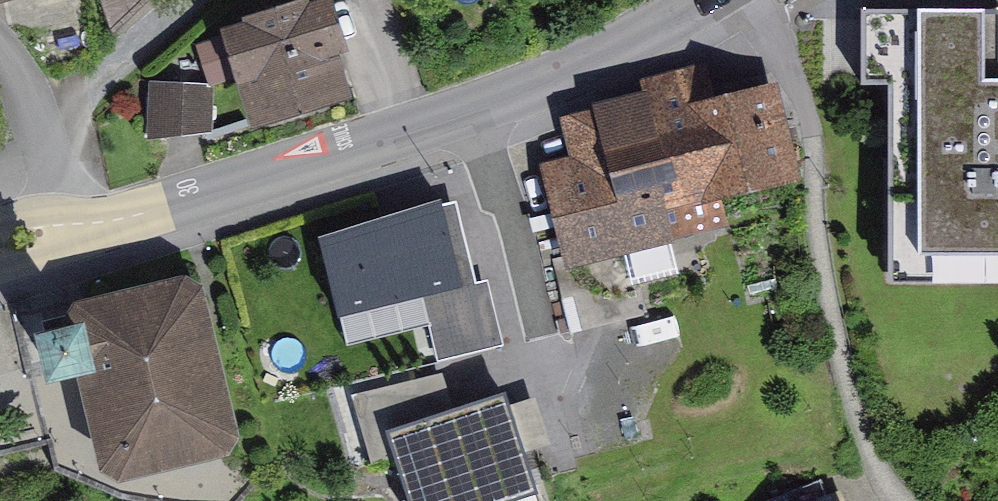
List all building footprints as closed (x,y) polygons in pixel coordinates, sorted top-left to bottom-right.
[(370,97),(340,2),(233,35),(264,130),(370,97)] [(886,10),(887,88),(908,88),(909,275),(997,275),(997,75),(993,75),(992,9),(886,10)] [(221,126),(218,67),(150,70),(153,130),(221,126)] [(641,95),(665,211),(795,185),(776,89),(709,103),(702,68),(638,80),(641,95)] [(561,266),(672,244),(665,211),(641,95),(559,112),(569,160),(541,166),(561,266)] [(468,203),(331,236),(351,319),(436,298),(452,363),(517,347),(501,280),(487,283),(468,203)] [(71,334),(44,341),(57,390),(84,383),(112,488),(250,452),(203,275),(65,311),(71,334)] [(403,432),(426,500),(522,500),(549,492),(517,395),(403,432)]
